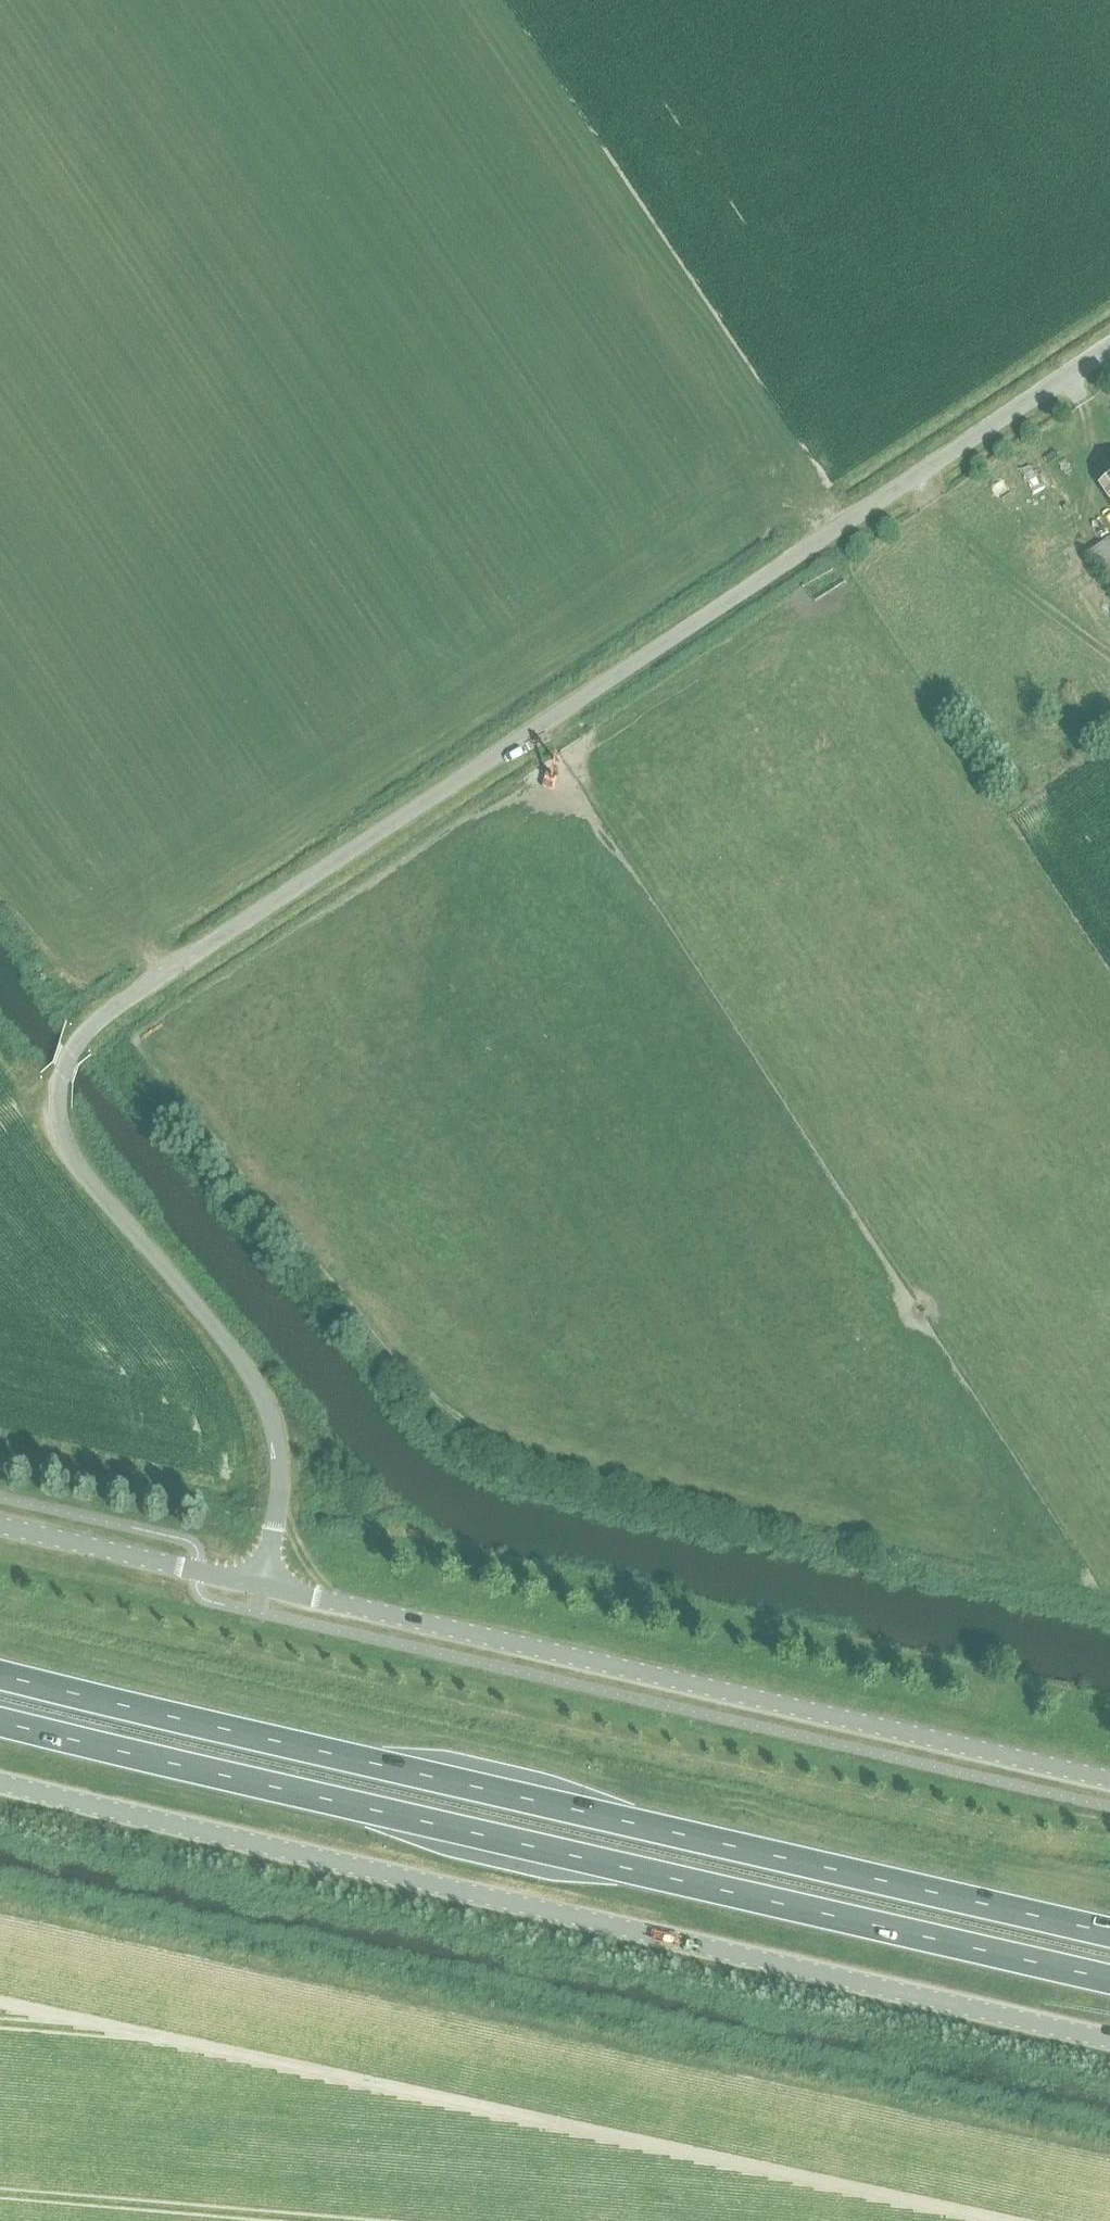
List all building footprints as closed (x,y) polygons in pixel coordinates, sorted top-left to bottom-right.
[(1029,466),(1032,486),(1043,485),(1040,465),(1029,466)] [(1109,500),(1109,476),(1099,484),(1109,500)] [(1086,552),(1109,585),(1109,535),(1086,552)] [(1071,547),(1059,556),(1067,568),(1080,559),(1071,547)]
